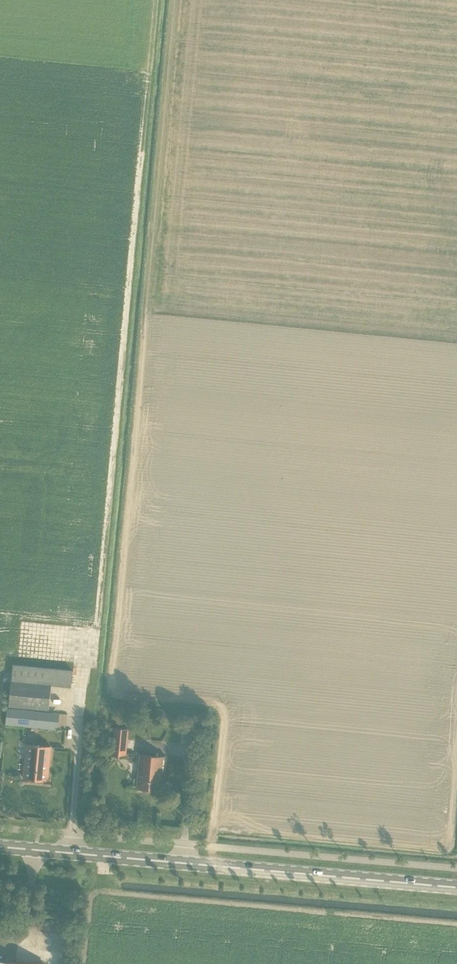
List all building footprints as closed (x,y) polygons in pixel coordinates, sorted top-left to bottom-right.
[(13,664),(9,706),(49,710),(52,685),(54,669),(17,665),(13,664)] [(9,709),(7,725),(33,727),(51,729),(53,713),(9,709)] [(112,756),(126,757),(129,729),(114,727),(112,756)] [(24,778),(48,780),(50,747),(27,744),(24,778)] [(137,788),(161,790),(164,756),(140,754),(137,788)]
